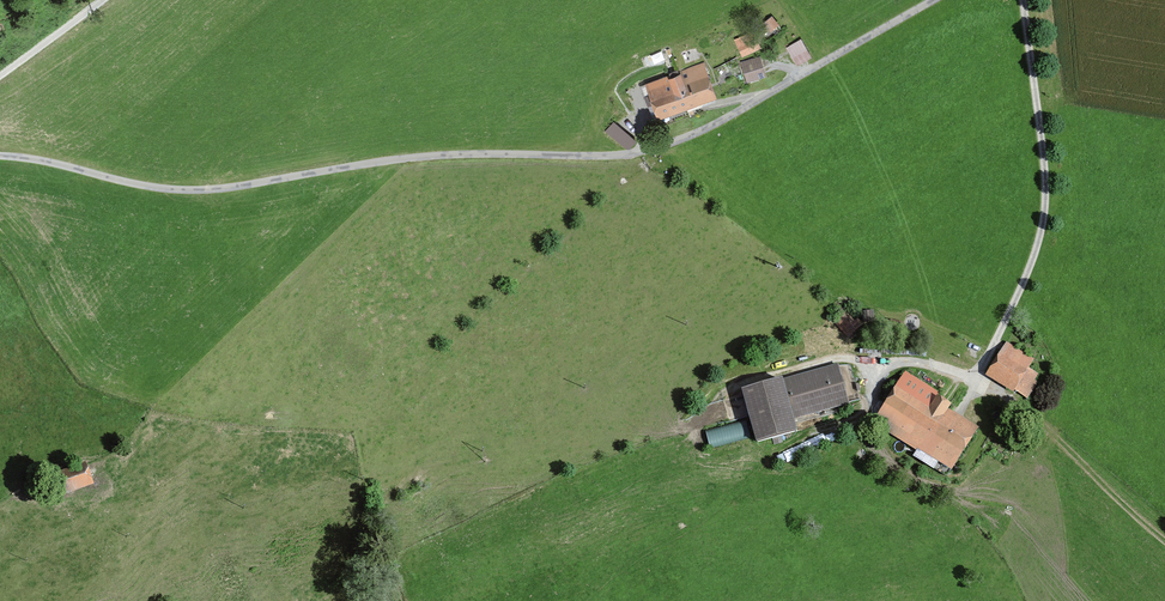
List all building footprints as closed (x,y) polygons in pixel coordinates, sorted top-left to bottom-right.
[(766,22),(772,29),(778,24),(773,17),(766,22)] [(798,63),(813,54),(803,36),(787,45),(798,63)] [(740,45),(743,54),(760,47),(756,38),(740,45)] [(744,63),(748,80),(765,75),(760,59),(744,63)] [(711,94),(700,66),(680,74),(690,102),(711,94)] [(654,103),(658,114),(690,102),(680,74),(647,86),(651,97),(646,99),(648,105),(654,103)] [(614,121),(607,129),(629,147),(636,138),(614,121)] [(837,322),(848,335),(863,323),(852,310),(837,322)] [(1029,368),(1035,358),(1009,342),(990,372),(1025,393),(1037,374),(1029,368)] [(759,442),(798,432),(795,419),(850,403),(839,365),(784,381),(784,380),(745,391),(759,442)] [(975,426),(963,419),(961,423),(944,413),(950,404),(940,398),(941,394),(907,373),(877,422),(951,466),(975,426)] [(748,419),(707,431),(712,446),(752,435),(748,419)] [(58,474),(64,491),(88,483),(83,466),(58,474)]
